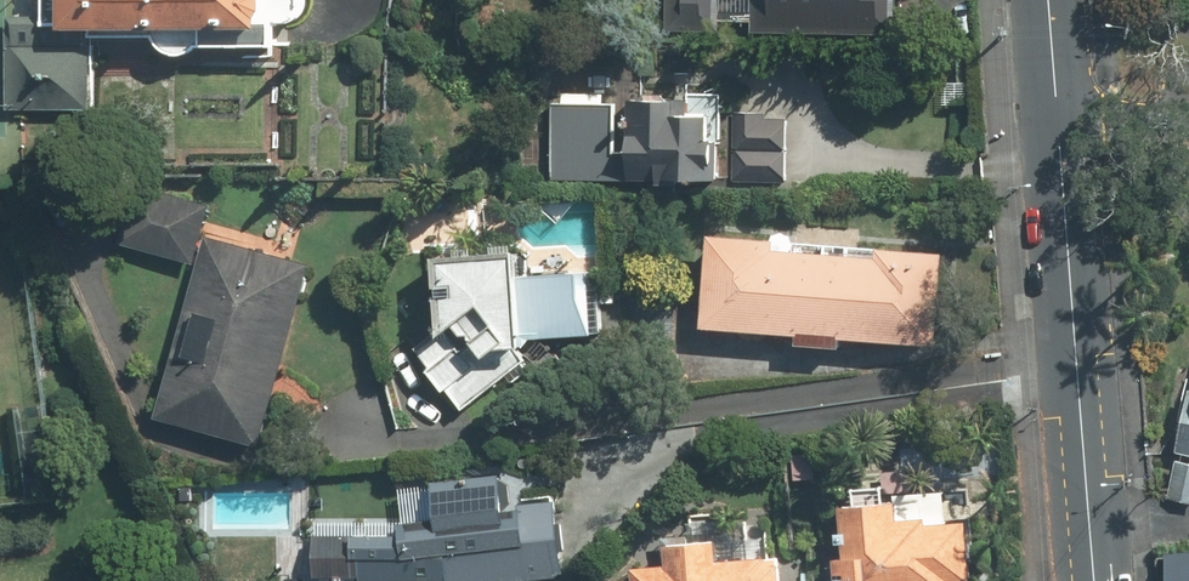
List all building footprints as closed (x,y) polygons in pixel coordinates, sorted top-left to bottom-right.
[(45,26),(93,26),(93,37),(156,37),(159,45),(165,52),(174,54),(186,55),(194,51),(199,46),(279,46),(279,22),(291,22),(300,17),(307,7),(307,0),(45,0),(45,26)] [(660,35),(716,36),(717,0),(661,0),(660,35)] [(747,33),(894,35),(894,0),(748,0),(747,33)] [(41,26),(12,24),(6,113),(87,119),(92,50),(40,47),(41,26)] [(686,100),(627,100),(627,179),(711,179),(711,115),(686,115),(686,100)] [(610,106),(548,106),(548,180),(610,181),(610,106)] [(764,113),(732,112),(731,149),(784,150),(784,118),(763,118),(764,113)] [(783,183),(784,152),(731,151),(731,182),(783,183)] [(207,208),(136,188),(120,245),(191,265),(207,208)] [(307,265),(202,237),(153,418),(257,447),(307,265)] [(771,242),(705,237),(697,327),(934,345),(941,254),(876,248),(875,259),(770,251),(771,242)] [(516,250),(435,258),(441,326),(412,348),(460,408),(522,360),(512,348),(525,346),(523,337),(592,332),(584,272),(516,278),(516,250)] [(1187,383),(1169,456),(1180,459),(1171,498),(1188,503),(1188,383),(1187,383)] [(403,524),(328,522),(328,574),(360,575),(360,580),(396,580),(509,580),(558,575),(551,505),(501,511),(498,477),(436,486),(441,518),(403,524)] [(841,541),(843,556),(833,557),(836,580),(972,580),(966,520),(925,524),(925,515),(896,518),(894,502),(851,506),(854,539),(841,541)] [(665,543),(666,563),(632,566),(633,580),(778,580),(776,554),(716,559),(715,539),(665,543)] [(1163,555),(1166,580),(1188,580),(1188,552),(1163,555)]
